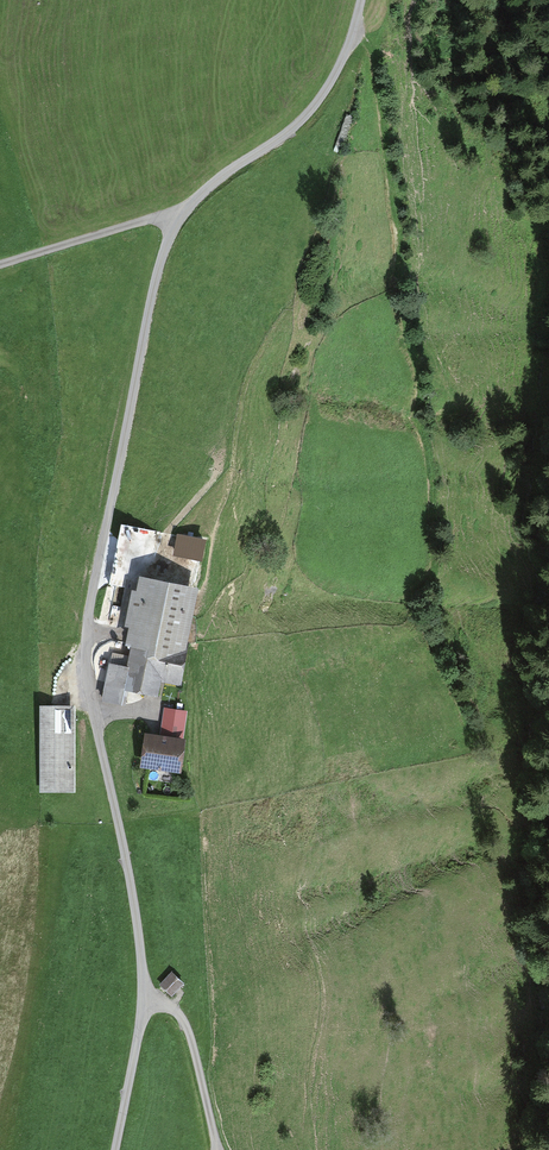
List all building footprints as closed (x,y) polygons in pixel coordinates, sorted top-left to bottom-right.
[(128,685),(155,691),(158,676),(176,680),(193,589),(141,579),(129,641),(135,643),(130,668),(112,664),(105,697),(125,701),(128,685)] [(75,708),(40,708),(42,796),(76,795),(75,708)] [(182,739),(147,734),(143,763),(178,768),(182,739)] [(183,985),(171,974),(159,987),(171,998),(183,985)]
